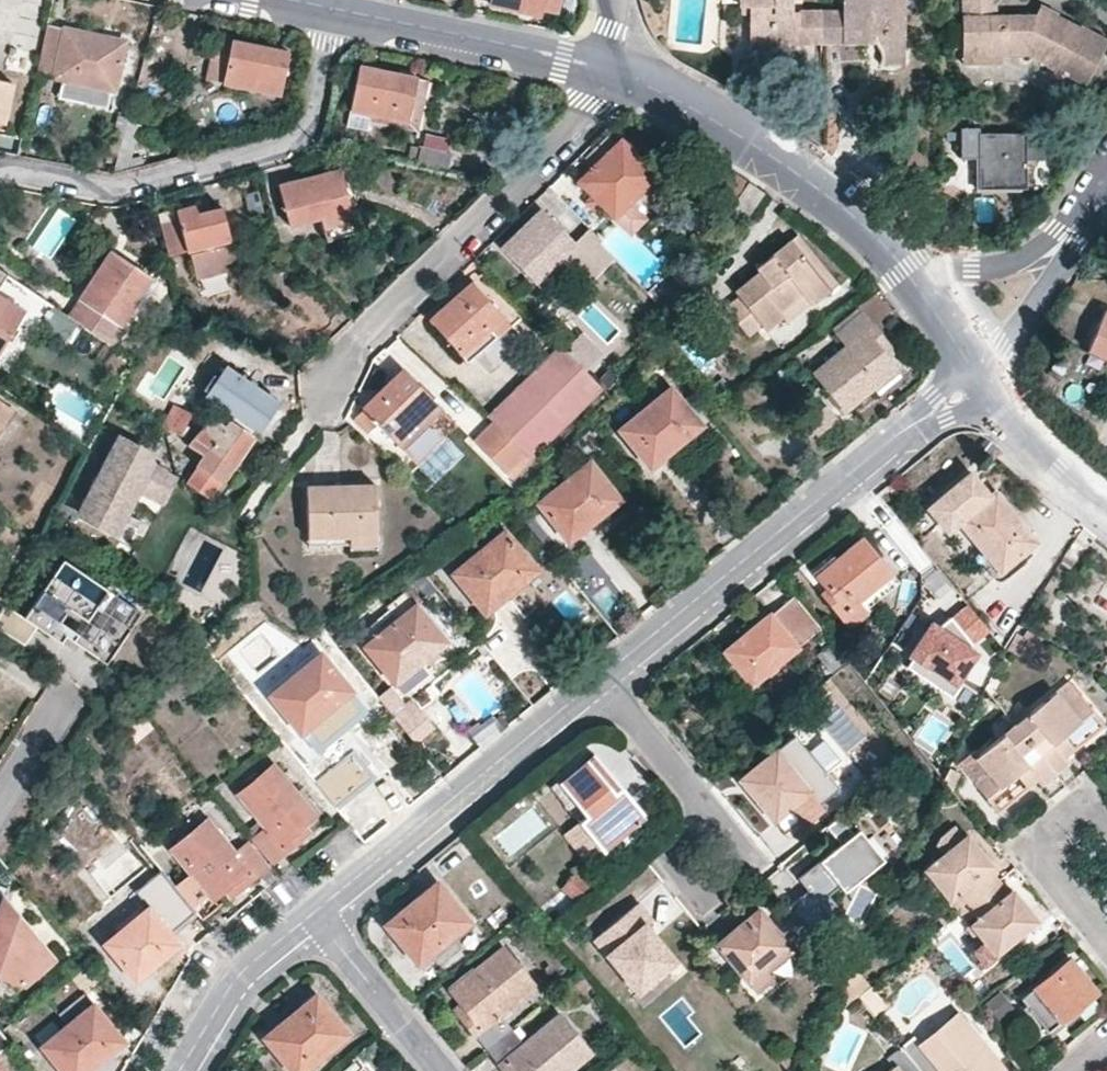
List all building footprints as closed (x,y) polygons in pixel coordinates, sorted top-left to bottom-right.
[(491,5),(539,16),(541,7),(557,10),(559,0),(491,0),(491,5)] [(792,10),(791,0),(740,0),(740,13),(749,13),(754,12),(755,21),(749,24),(748,51),(775,51),(776,42),(822,42),(821,11),(804,10),(792,10)] [(904,10),(896,5),(897,0),(842,0),(842,11),(821,11),(822,42),(863,43),(863,36),(872,36),(872,42),(878,56),(904,56),(904,10)] [(1041,4),(1037,11),(1054,18),(1057,11),(1041,4)] [(1057,11),(1054,18),(1037,11),(962,11),(962,41),(982,40),(982,51),(1002,53),(1022,52),(1088,80),(1106,41),(1106,32),(1080,21),(1057,11)] [(125,46),(100,40),(101,36),(47,25),(37,72),(72,80),(72,83),(95,87),(114,92),(125,46)] [(279,94),(288,53),(231,41),(223,80),(257,89),(279,94)] [(10,46),(5,68),(32,74),(37,52),(10,46)] [(878,56),(879,65),(904,65),(904,56),(878,56)] [(358,67),(351,111),(409,121),(417,78),(358,67)] [(10,84),(0,81),(0,124),(3,125),(10,84)] [(93,100),(95,87),(72,83),(70,96),(93,100)] [(127,136),(133,136),(137,119),(128,117),(127,121),(123,134),(127,136)] [(1044,159),(1044,133),(980,133),(980,124),(964,124),(964,156),(981,155),(982,188),(1028,187),(1028,159),(1044,159)] [(417,160),(445,167),(452,140),(424,132),(417,160)] [(578,180),(594,197),(606,209),(632,235),(646,222),(636,211),(639,208),(642,208),(666,184),(622,139),(615,145),(608,138),(586,160),(589,164),(580,171),(583,176),(578,180)] [(296,180),(279,183),(288,225),(313,220),(319,218),(322,229),(353,221),(350,210),(340,170),(296,180)] [(733,207),(747,217),(765,192),(750,183),(733,207)] [(594,197),(588,204),(599,216),(606,209),(594,197)] [(199,206),(201,214),(211,212),(211,204),(199,206)] [(185,250),(188,253),(193,274),(224,267),(224,261),(232,259),(222,210),(211,212),(201,214),(199,206),(177,211),(185,250)] [(502,248),(531,277),(557,252),(561,256),(574,243),(544,209),(502,248)] [(353,221),(322,229),(325,242),(356,234),(353,221)] [(591,226),(574,243),(561,256),(570,265),(577,273),(605,248),(599,242),(601,237),(591,226)] [(799,236),(792,241),(832,291),(839,285),(813,254),(799,236)] [(782,318),(779,313),(803,295),(809,303),(812,306),(832,291),(792,241),(759,267),(761,272),(736,292),(740,297),(726,308),(748,336),(761,326),(765,331),(782,318)] [(111,250),(87,288),(82,295),(67,315),(115,347),(126,329),(119,325),(130,308),(127,306),(146,277),(147,274),(111,250)] [(531,277),(544,291),(570,265),(561,256),(557,252),(531,277)] [(9,276),(0,270),(0,290),(9,276)] [(9,276),(0,290),(0,302),(14,312),(21,315),(35,293),(9,276)] [(130,308),(136,312),(156,284),(146,277),(127,306),(130,308)] [(429,320),(461,354),(503,316),(471,282),(429,320)] [(782,318),(785,322),(809,303),(803,295),(779,313),(782,318)] [(21,315),(14,312),(0,302),(0,346),(21,315)] [(1103,309),(1098,320),(1104,324),(1106,318),(1106,311),(1103,309)] [(817,375),(845,410),(895,370),(885,357),(879,348),(886,343),(863,314),(840,333),(847,342),(850,347),(817,375)] [(510,324),(503,316),(461,354),(467,362),(510,324)] [(1088,344),(1106,352),(1106,318),(1104,324),(1098,320),(1088,344)] [(886,343),(879,348),(885,357),(892,350),(886,343)] [(1084,353),(1106,363),(1106,352),(1088,344),(1084,353)] [(531,457),(554,434),(587,402),(600,391),(604,385),(563,345),(548,359),(509,398),(495,411),(490,418),(493,421),(525,452),(531,457)] [(260,431),(281,399),(224,362),(203,394),(260,431)] [(376,423),(393,440),(421,411),(425,414),(436,402),(404,368),(378,394),(363,408),(367,413),(359,422),(367,431),(376,423)] [(622,432),(651,468),(701,426),(673,390),(622,432)] [(163,430),(182,436),(192,413),(176,403),(163,430)] [(11,417),(0,409),(0,433),(11,417)] [(425,414),(421,411),(393,440),(401,448),(429,420),(425,414)] [(188,445),(204,460),(187,482),(209,498),(254,435),(229,418),(225,424),(218,420),(214,419),(211,419),(208,420),(188,445)] [(493,421),(474,442),(506,472),(525,452),(493,421)] [(147,461),(148,459),(146,452),(116,437),(78,513),(112,531),(134,488),(147,461)] [(168,487),(174,476),(147,461),(134,488),(162,500),(168,487)] [(539,504),(569,541),(621,499),(591,462),(539,504)] [(957,521),(987,497),(969,475),(930,507),(948,529),(957,521)] [(307,483),(307,536),(348,536),(375,537),(376,484),(307,483)] [(987,497),(957,521),(982,552),(1000,573),(1010,565),(1014,570),(1025,562),(1021,556),(1036,543),(994,491),(987,497)] [(491,609),(508,595),(537,571),(520,550),(505,532),(454,574),(486,612),(491,609)] [(307,536),(306,545),(347,546),(348,536),(307,536)] [(375,551),(375,537),(348,536),(347,546),(348,551),(375,551)] [(863,611),(856,602),(891,574),(862,538),(836,559),(815,576),(833,598),(827,603),(848,629),(867,615),(863,611)] [(992,577),(996,580),(999,580),(1002,579),(1005,578),(1009,575),(1014,570),(1010,565),(1000,573),(982,552),(975,557),(985,568),(992,577)] [(833,598),(815,576),(836,559),(830,553),(804,575),(827,603),(833,598)] [(0,613),(0,631),(17,643),(31,622),(40,628),(45,621),(54,627),(88,649),(111,614),(115,617),(125,600),(59,558),(22,616),(4,605),(0,613)] [(856,602),(863,611),(899,583),(891,574),(856,602)] [(513,601),(508,595),(491,609),(496,615),(513,601)] [(254,614),(262,608),(254,599),(247,605),(254,614)] [(130,603),(125,600),(115,617),(111,614),(88,649),(97,655),(130,603)] [(366,647),(395,683),(446,642),(416,606),(366,647)] [(930,625),(910,655),(955,682),(976,657),(966,649),(987,631),(966,608),(938,630),(930,625)] [(745,678),(751,684),(795,648),(768,614),(751,629),(741,637),(723,651),(729,658),(745,678)] [(323,622),(331,632),(341,623),(335,615),(323,622)] [(45,621),(40,628),(49,634),(54,627),(45,621)] [(737,631),(741,637),(751,629),(747,623),(737,631)] [(1008,651),(1015,655),(1025,640),(1018,635),(1008,651)] [(270,695),(301,732),(350,691),(321,654),(270,695)] [(729,658),(722,664),(739,683),(745,678),(729,658)] [(1093,712),(1068,683),(1014,726),(1054,776),(1069,763),(1064,757),(1054,745),(1064,735),(1093,712)] [(1054,776),(1014,726),(977,757),(973,752),(958,765),(987,800),(1015,776),(1026,768),(1036,781),(1041,786),(1054,776)] [(787,838),(823,809),(820,805),(840,789),(796,734),(746,775),(757,788),(751,793),(787,838)] [(1064,735),(1054,745),(1064,757),(1075,749),(1064,735)] [(560,784),(585,816),(578,823),(600,850),(643,815),(596,757),(570,777),(560,784)] [(274,766),(238,797),(263,828),(251,840),(269,863),(299,839),(294,833),(306,824),(315,816),(296,793),(277,769),(274,766)] [(1026,789),(1036,781),(1026,768),(1015,776),(1026,789)] [(578,823),(585,816),(560,784),(570,777),(566,773),(549,788),(578,823)] [(746,775),(741,780),(751,793),(757,788),(746,775)] [(247,842),(234,853),(207,823),(173,851),(190,872),(213,900),(225,890),(234,883),(239,889),(267,866),(247,842)] [(294,833),(299,839),(310,830),(306,824),(294,833)] [(893,860),(867,832),(830,866),(857,894),(893,860)] [(967,835),(961,840),(973,854),(979,850),(967,835)] [(936,884),(949,900),(956,894),(967,907),(998,881),(988,869),(992,866),(979,850),(973,854),(961,840),(925,870),(936,884)] [(12,872),(6,878),(20,894),(26,889),(12,872)] [(190,872),(174,885),(203,919),(229,897),(225,890),(213,900),(190,872)] [(589,885),(576,873),(562,887),(576,899),(589,885)] [(1031,926),(1020,912),(1025,907),(1012,890),(1008,894),(998,881),(967,907),(960,913),(985,943),(969,955),(980,969),(995,957),(994,955),(1000,951),(1031,926)] [(239,889),(234,883),(225,890),(229,897),(239,889)] [(437,883),(398,914),(403,921),(390,931),(417,963),(469,921),(437,883)] [(956,894),(949,900),(960,913),(967,907),(956,894)] [(1025,907),(1020,912),(1031,926),(1037,921),(1025,907)] [(106,944),(135,979),(179,944),(150,908),(106,944)] [(763,915),(758,910),(746,921),(750,926),(763,915)] [(628,911),(592,939),(625,981),(655,957),(644,944),(650,939),(628,911)] [(403,921),(398,914),(385,925),(390,931),(403,921)] [(768,973),(764,967),(787,946),(763,915),(750,926),(746,921),(718,944),(757,993),(774,979),(768,973)] [(0,921),(0,973),(25,984),(54,956),(31,930),(0,920),(0,921)] [(650,939),(644,944),(655,957),(660,953),(650,939)] [(792,951),(787,946),(764,967),(768,973),(792,951)] [(511,1030),(499,1015),(535,986),(504,948),(451,990),(462,1004),(469,1013),(462,1019),(486,1050),(511,1030)] [(1095,993),(1068,960),(1021,998),(1048,1032),(1095,993)] [(321,1003),(315,995),(301,1005),(307,1013),(321,1003)] [(290,1070),(300,1070),(346,1034),(321,1003),(307,1013),(301,1005),(263,1037),(290,1070)] [(63,1070),(87,1070),(123,1041),(94,1004),(43,1046),(63,1070)] [(462,1019),(469,1013),(462,1004),(454,1010),(462,1019)] [(997,1062),(957,1014),(920,1045),(912,1036),(899,1047),(919,1070),(985,1070),(997,1062)] [(559,1017),(524,1045),(511,1030),(486,1050),(504,1070),(568,1070),(590,1053),(559,1017)] [(0,1028),(0,1047),(9,1040),(0,1028)] [(899,1047),(886,1057),(894,1066),(888,1070),(919,1070),(899,1047)] [(779,1062),(786,1070),(798,1070),(786,1056),(779,1062)] [(0,1059),(0,1070),(9,1070),(0,1059)] [(997,1062),(985,1070),(999,1070),(1002,1069),(997,1062)]
